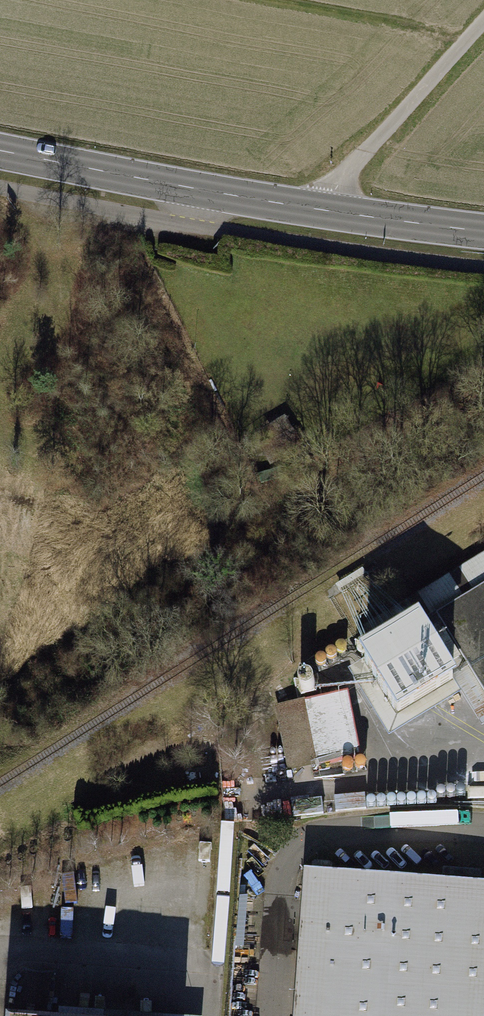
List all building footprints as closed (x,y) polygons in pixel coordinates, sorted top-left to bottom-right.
[(432,617),(483,584),(483,553),(418,595),(432,617)] [(350,668),(389,729),(454,688),(482,732),(483,730),(483,584),(432,617),(350,668)] [(346,693),(303,702),(316,766),(359,758),(346,693)] [(286,772),(316,766),(303,702),(273,708),(286,772)] [(304,876),(293,1015),(483,1015),(483,889),(304,876)]
